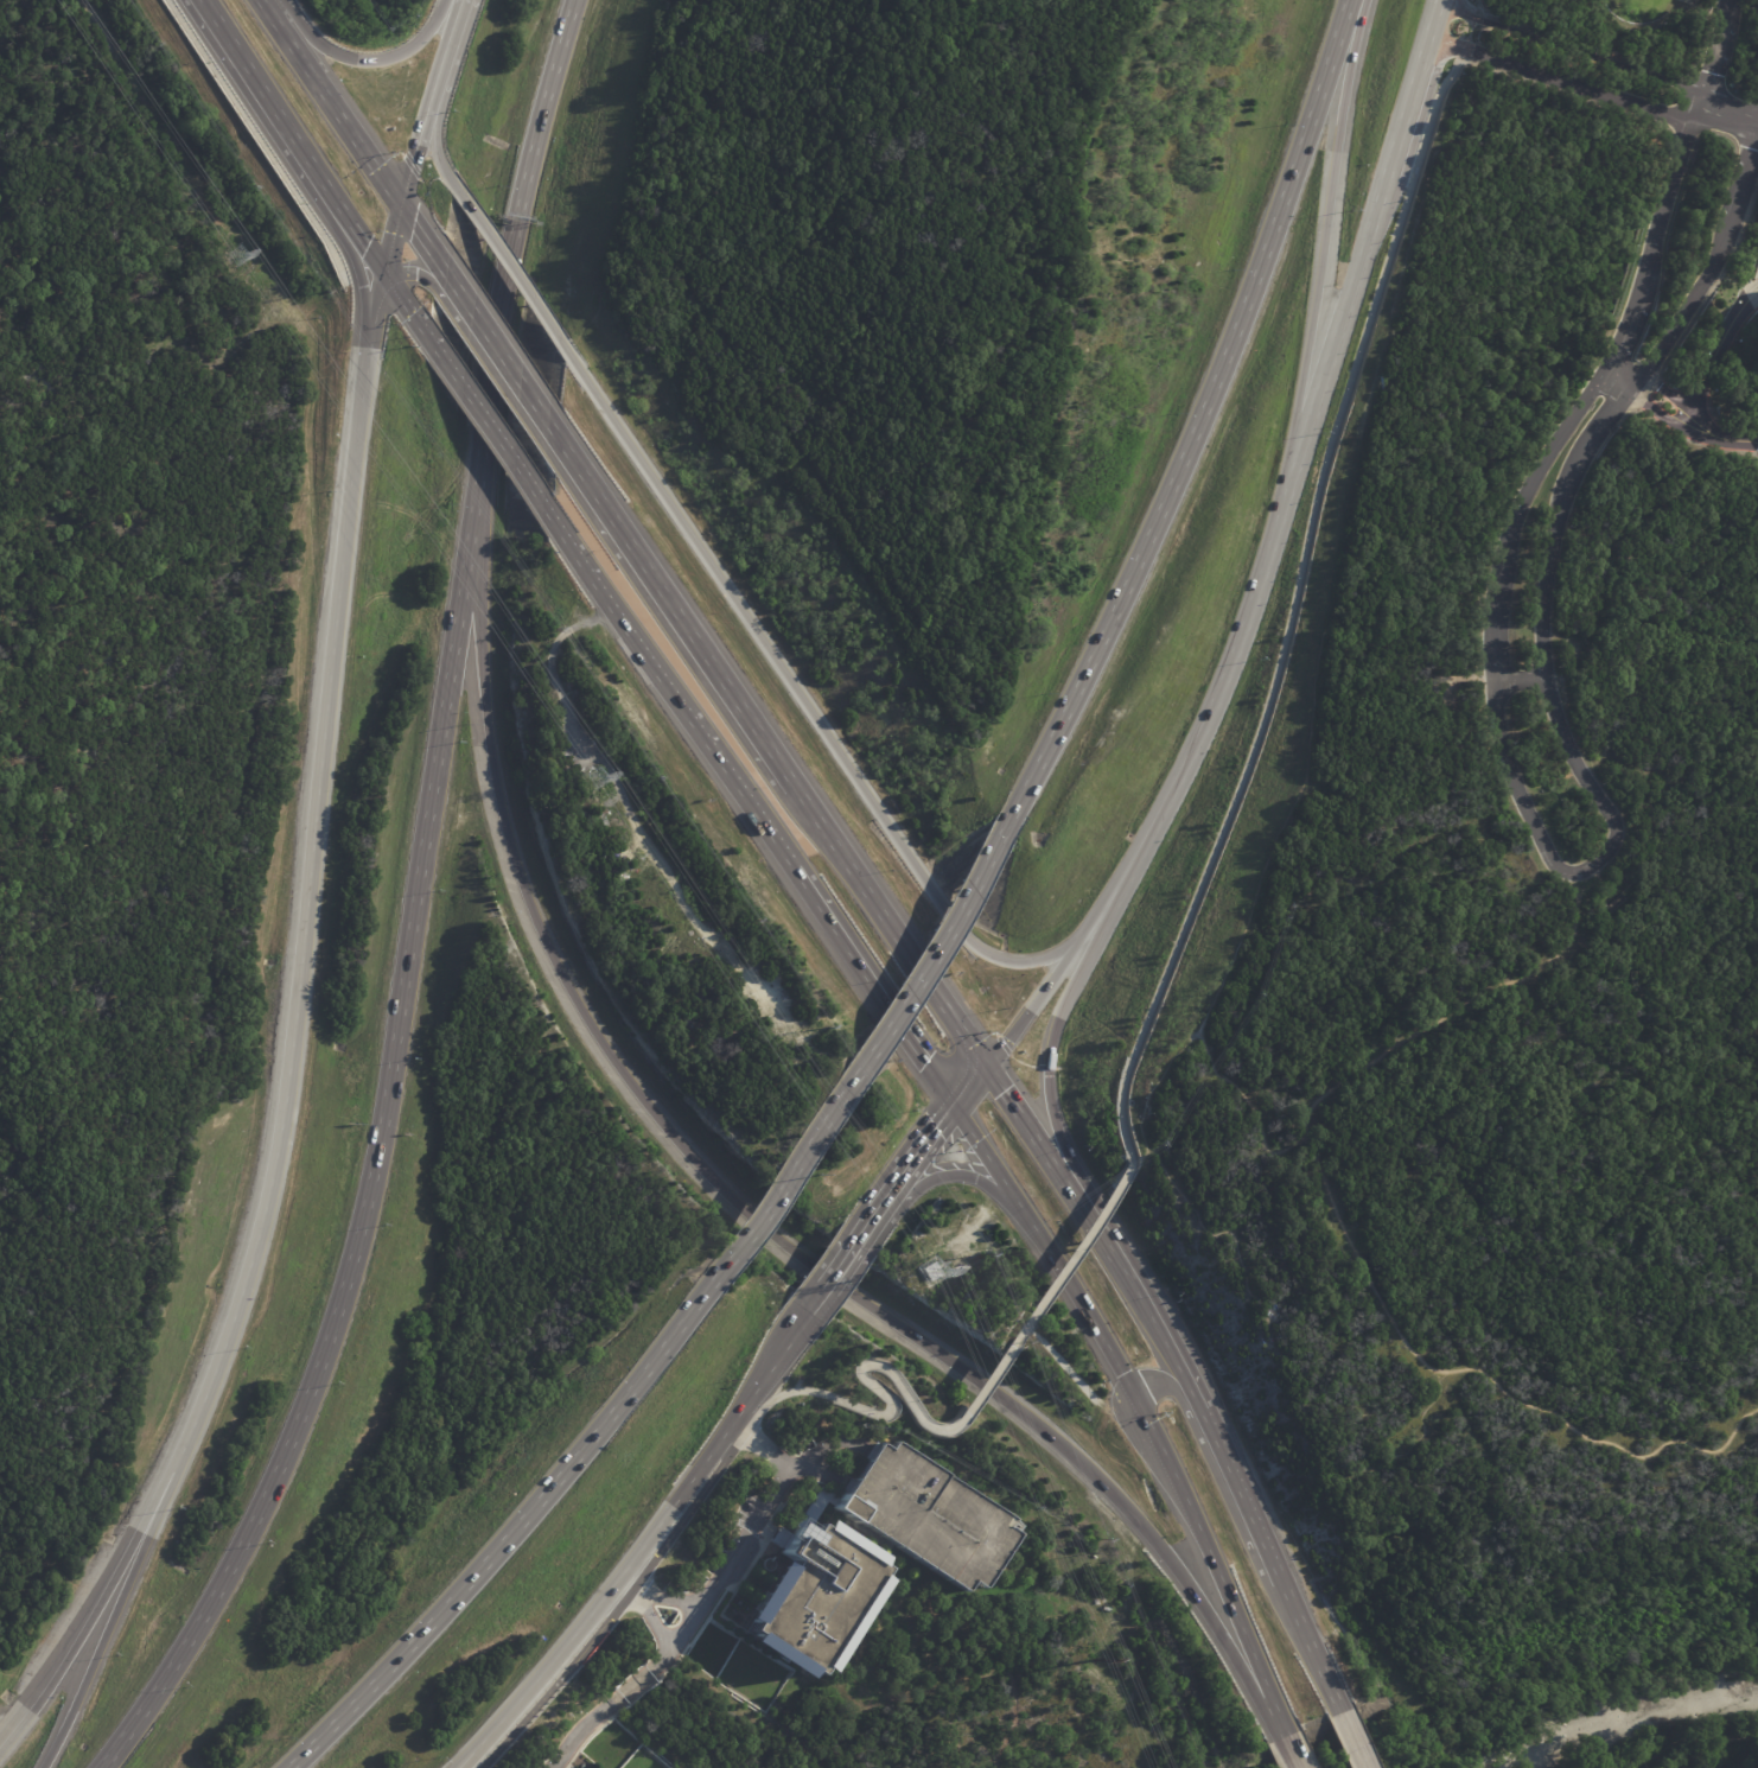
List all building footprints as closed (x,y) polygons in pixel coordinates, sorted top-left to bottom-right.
[(833,1507),(877,1441),(888,1448),(892,1442),(1020,1525),(981,1584),(970,1578),(962,1591),(833,1507)] [(815,1520),(887,1566),(817,1675),(747,1630),(792,1560),(781,1553),(789,1540),(785,1538),(796,1521),(809,1529),(815,1520)]
